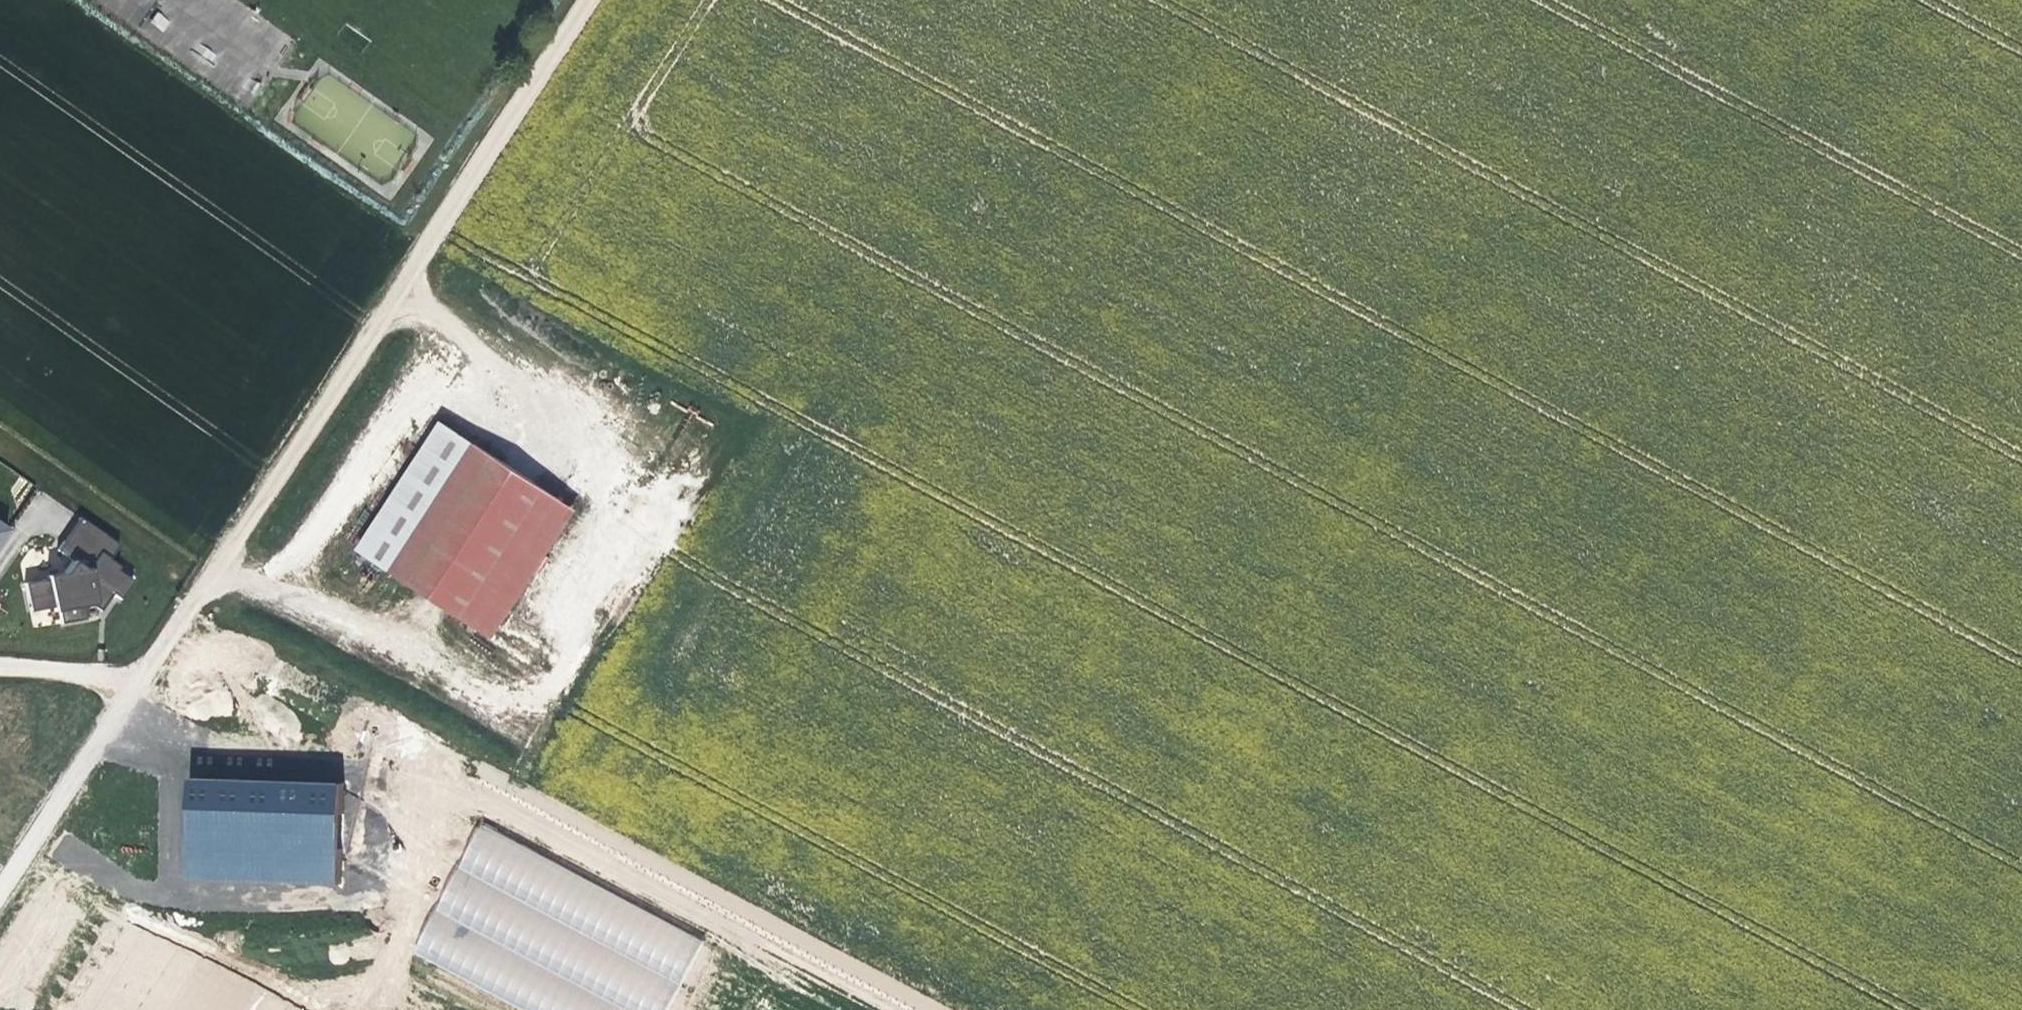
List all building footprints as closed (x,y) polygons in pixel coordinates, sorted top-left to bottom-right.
[(437,421),(389,496),(422,519),(472,443),(437,421)] [(422,519),(389,496),(355,549),(475,627),(558,499),(472,443),(422,519)] [(558,499),(475,627),(492,638),(574,510),(558,499)] [(62,545),(75,554),(69,571),(31,578),(36,608),(48,606),(62,604),(66,620),(91,614),(88,602),(100,601),(111,585),(124,592),(136,575),(112,560),(122,539),(81,516),(62,545)] [(13,530),(0,520),(0,549),(13,530)] [(341,884),(342,781),(183,779),(182,882),(341,884)] [(411,959),(521,1009),(665,1009),(679,980),(688,984),(710,937),(473,826),(411,959)]
